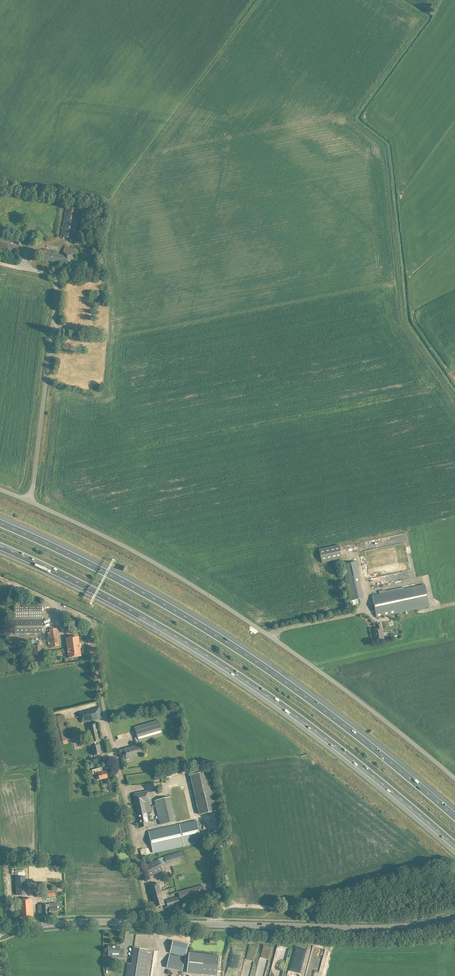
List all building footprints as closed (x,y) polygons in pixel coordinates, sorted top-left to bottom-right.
[(74,239),(78,217),(79,209),(66,207),(60,236),(74,239)] [(0,235),(0,248),(18,251),(20,239),(0,235)] [(76,237),(74,244),(95,247),(96,241),(76,237)] [(57,254),(57,251),(53,251),(44,249),(43,252),(42,260),(73,265),(75,254),(77,255),(78,250),(74,250),(69,249),(65,248),(64,248),(63,255),(57,254)] [(339,545),(319,549),(322,563),(342,559),(339,545)] [(363,598),(362,593),(359,577),(360,577),(356,562),(343,565),(349,596),(350,601),(354,600),(363,598)] [(425,585),(372,596),(377,617),(429,606),(425,585)] [(14,608),(15,634),(43,633),(42,607),(14,608)] [(375,641),(380,640),(384,639),(382,628),(381,628),(380,623),(377,624),(378,628),(378,629),(373,630),(374,634),(374,635),(375,641)] [(49,629),(50,634),(52,646),(59,646),(57,628),(49,629)] [(66,638),(67,643),(69,658),(81,656),(79,636),(66,638)] [(29,646),(31,662),(43,661),(41,645),(29,646)] [(99,707),(94,708),(78,712),(81,722),(99,718),(98,715),(101,714),(99,707)] [(134,727),(137,737),(142,736),(144,741),(163,736),(159,720),(134,727)] [(88,724),(92,743),(96,742),(100,741),(97,723),(88,724)] [(96,742),(92,743),(93,746),(92,746),(94,755),(101,754),(99,745),(97,746),(96,742)] [(140,745),(128,748),(124,749),(126,759),(142,754),(140,745)] [(98,773),(98,776),(96,777),(98,780),(100,779),(100,780),(108,778),(106,771),(104,772),(102,767),(92,770),(93,775),(98,773)] [(191,775),(200,814),(219,810),(210,771),(191,775)] [(134,794),(138,813),(151,810),(149,800),(150,800),(148,791),(134,794)] [(170,797),(160,799),(155,800),(160,825),(175,821),(170,797)] [(151,810),(138,813),(141,828),(148,826),(147,822),(151,821),(150,813),(151,813),(151,812),(151,810)] [(197,821),(179,824),(184,846),(202,842),(197,821)] [(184,846),(179,824),(149,831),(154,853),(184,846)] [(165,857),(166,863),(180,859),(179,853),(165,857)] [(144,866),(150,877),(163,870),(158,859),(144,866)] [(15,877),(16,895),(27,895),(25,876),(15,877)] [(150,885),(156,907),(165,905),(159,883),(150,885)] [(166,900),(166,902),(168,907),(180,904),(179,901),(181,901),(205,894),(203,885),(178,892),(179,897),(166,900)] [(19,900),(20,912),(20,917),(33,917),(32,899),(19,900)] [(38,905),(39,916),(58,915),(57,903),(48,904),(38,905)] [(173,941),(172,946),(170,953),(186,956),(188,945),(173,941)] [(304,960),(307,949),(296,945),(294,954),(299,955),(298,959),(304,960)] [(124,955),(124,950),(120,950),(120,946),(108,946),(108,948),(108,949),(108,954),(115,954),(119,954),(119,958),(124,958),(124,957),(124,955)] [(148,963),(150,952),(147,952),(148,950),(133,947),(131,962),(127,962),(127,964),(125,975),(146,975),(148,963)] [(187,972),(217,975),(219,955),(189,952),(187,972)] [(166,968),(182,972),(185,958),(170,954),(166,968)]
